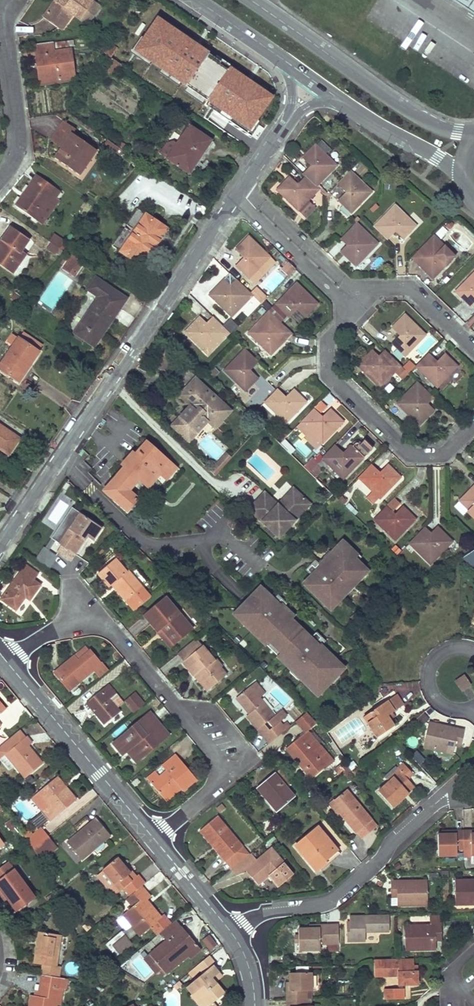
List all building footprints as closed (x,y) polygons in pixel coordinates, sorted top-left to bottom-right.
[(57,28),(64,19),(67,21),(72,14),(80,20),(93,2),(90,0),(55,0),(43,18),(57,28)] [(473,15),(473,0),(452,0),(473,15)] [(100,7),(93,2),(80,20),(87,25),(100,7)] [(131,51),(247,131),(271,97),(155,17),(131,51)] [(61,31),(67,21),(64,19),(57,28),(61,31)] [(52,42),(34,44),(39,80),(57,77),(57,79),(61,79),(61,77),(74,75),(71,49),(53,52),(52,42)] [(110,58),(116,49),(109,44),(107,45),(102,52),(110,58)] [(127,56),(116,49),(110,58),(121,65),(127,56)] [(111,71),(112,71),(114,73),(117,70),(118,70),(121,65),(110,58),(104,66),(111,71)] [(107,76),(111,71),(104,66),(101,71),(107,76)] [(69,81),(74,75),(61,77),(61,79),(57,79),(57,77),(39,80),(39,85),(69,81)] [(50,140),(61,148),(54,158),(79,175),(96,150),(72,134),(75,129),(63,121),(50,140)] [(167,159),(189,174),(211,141),(189,126),(167,159)] [(115,152),(118,148),(107,140),(104,144),(115,152)] [(325,155),(330,149),(320,140),(316,145),(325,155)] [(316,145),(315,144),(306,154),(311,158),(307,162),(310,166),(302,174),(305,177),(316,187),(336,165),(325,155),(316,145)] [(307,162),(311,158),(306,154),(302,158),(307,162)] [(341,204),(351,213),(372,192),(350,171),(337,184),(346,192),(342,196),(346,200),(341,204)] [(60,192),(39,177),(35,183),(32,181),(23,194),(26,196),(24,199),(21,197),(15,206),(35,220),(36,220),(53,196),(56,198),(60,192)] [(297,185),(293,182),(290,186),(285,181),(276,190),(304,217),(314,207),(308,201),(318,189),(316,187),(305,177),(297,185)] [(290,186),(293,182),(289,177),(285,181),(290,186)] [(36,220),(42,224),(59,200),(56,198),(53,196),(36,220)] [(341,204),(346,200),(342,196),(338,201),(341,204)] [(416,226),(394,205),(373,226),(387,239),(395,231),(398,234),(402,231),(407,235),(416,226)] [(141,266),(167,229),(137,209),(126,225),(134,231),(132,233),(124,227),(112,246),(141,266)] [(346,258),(355,267),(378,244),(356,223),(340,240),(346,245),(349,249),(346,252),(349,255),(346,258)] [(12,274),(26,254),(21,251),(29,240),(11,227),(1,241),(6,244),(0,252),(0,265),(12,274)] [(403,239),(407,235),(402,231),(398,234),(403,239)] [(64,242),(53,234),(48,241),(48,242),(50,243),(50,242),(59,249),(62,244),(64,242)] [(417,252),(426,261),(423,264),(426,267),(423,270),(432,279),(455,256),(433,235),(417,252)] [(275,262),(248,236),(235,250),(244,258),(240,261),(244,265),(240,270),(249,279),(256,271),(261,276),(275,262)] [(59,249),(50,242),(50,243),(46,249),(55,255),(59,249)] [(349,249),(346,245),(339,252),(346,258),(349,255),(346,252),(349,249)] [(73,252),(61,269),(68,274),(72,269),(77,273),(86,260),(73,252)] [(426,261),(417,252),(411,258),(423,270),(426,267),(423,264),(426,261)] [(240,270),(244,265),(240,261),(236,266),(240,270)] [(295,269),(288,262),(281,270),(287,276),(295,269)] [(72,269),(68,274),(74,278),(77,273),(72,269)] [(287,276),(281,270),(272,280),(278,286),(287,276)] [(254,284),(261,276),(256,271),(249,279),(254,284)] [(455,292),(464,301),(466,298),(470,301),(473,298),(473,272),(455,292)] [(103,328),(105,329),(126,299),(95,278),(87,289),(98,297),(74,333),(94,346),(101,335),(99,334),(103,328)] [(230,285),(224,279),(217,286),(220,289),(223,285),(227,289),(230,285)] [(220,289),(217,286),(208,295),(231,317),(252,296),(236,280),(230,285),(227,289),(223,285),(220,289)] [(317,304),(296,283),(268,312),(278,322),(285,314),(288,317),(296,309),(300,313),(304,309),(308,313),(317,304)] [(250,293),(261,304),(267,298),(255,287),(250,293)] [(252,297),(242,310),(248,315),(259,302),(252,297)] [(470,307),(473,304),(473,298),(470,301),(466,298),(464,301),(470,307)] [(308,313),(304,309),(300,313),(305,317),(308,313)] [(284,328),(278,322),(268,312),(247,333),(270,355),(279,346),(276,343),(279,340),(276,337),(284,328)] [(425,335),(404,314),(391,328),(400,336),(396,339),(400,343),(396,348),(405,357),(425,335)] [(196,326),(193,323),(184,332),(207,355),(228,333),(212,317),(206,323),(203,326),(199,323),(196,326)] [(203,326),(206,323),(200,317),(193,323),(196,326),(199,323),(203,326)] [(229,320),(224,327),(234,334),(239,327),(229,320)] [(291,334),(284,328),(276,337),(279,340),(276,343),(279,346),(291,334)] [(37,351),(41,345),(23,333),(19,339),(37,351)] [(7,341),(13,346),(18,338),(12,334),(7,341)] [(18,382),(25,372),(21,370),(24,365),(28,367),(38,352),(37,351),(19,339),(18,338),(13,346),(0,364),(0,370),(18,382)] [(400,343),(396,339),(392,344),(396,348),(400,343)] [(253,374),(249,370),(257,362),(244,349),(223,370),(235,382),(227,391),(234,398),(242,389),(245,391),(254,382),(249,378),(253,374)] [(368,359),(365,356),(357,366),(380,388),(395,372),(403,380),(408,374),(400,366),(384,350),(379,356),(375,359),(372,356),(368,359)] [(379,356),(372,350),(365,356),(368,359),(372,356),(375,359),(379,356)] [(436,362),(428,354),(415,367),(437,388),(457,366),(448,357),(444,362),(440,358),(436,362)] [(444,354),(440,358),(444,362),(448,357),(444,354)] [(414,367),(409,362),(403,368),(408,373),(414,367)] [(257,378),(253,374),(249,378),(254,382),(257,378)] [(230,411),(195,378),(179,395),(190,405),(171,426),(188,441),(207,421),(215,427),(230,411)] [(433,398),(417,382),(396,403),(419,426),(427,417),(425,414),(428,410),(424,407),(428,404),(433,398)] [(285,398),(277,389),(264,403),(285,424),(306,402),(297,393),(293,398),(289,394),(285,398)] [(293,398),(297,393),(293,389),(289,394),(293,398)] [(440,404),(433,398),(428,404),(434,410),(440,404)] [(315,409),(323,415),(329,408),(320,401),(315,409)] [(427,417),(434,410),(428,404),(424,407),(428,410),(425,414),(427,417)] [(304,437),(316,449),(343,422),(334,413),(329,418),(325,414),(322,417),(313,409),(301,423),(310,432),(306,436),(304,437)] [(334,413),(330,409),(325,414),(329,418),(334,413)] [(306,436),(310,432),(301,423),(296,427),(306,436)] [(8,455),(19,438),(0,425),(0,449),(8,455)] [(286,440),(281,444),(290,456),(295,452),(286,440)] [(343,479),(363,458),(372,449),(364,440),(359,445),(358,444),(357,443),(356,443),(355,443),(354,444),(353,445),(352,444),(344,452),(336,444),(334,445),(321,459),(343,479)] [(168,463),(146,444),(135,456),(132,454),(127,459),(130,462),(126,466),(124,463),(122,465),(125,467),(105,491),(126,510),(135,499),(126,491),(138,478),(147,486),(159,472),(168,463)] [(231,458),(226,453),(210,471),(215,476),(231,458)] [(174,468),(168,463),(159,472),(165,478),(174,468)] [(322,467),(317,463),(309,471),(314,476),(322,467)] [(379,498),(380,499),(400,478),(391,469),(387,473),(383,469),(379,473),(371,465),(358,478),(372,491),(379,498)] [(387,473),(391,469),(387,465),(383,469),(387,473)] [(294,488),(278,504),(282,508),(298,492),(294,488)] [(373,504),(379,498),(372,491),(366,497),(373,504)] [(468,510),(473,516),(473,492),(473,491),(470,495),(467,492),(459,501),(468,510)] [(311,504),(298,492),(282,508),(278,504),(275,507),(262,494),(248,509),(279,538),(311,504)] [(278,504),(265,492),(262,494),(275,507),(278,504)] [(373,520),(395,541),(416,519),(407,510),(402,515),(398,511),(394,515),(392,512),(400,504),(394,498),(386,507),(373,520)] [(402,515),(407,510),(403,507),(398,511),(402,515)] [(75,510),(54,540),(52,539),(44,551),(57,560),(65,548),(74,554),(86,536),(93,541),(101,528),(75,510)] [(441,536),(443,533),(436,526),(430,533),(434,536),(437,533),(441,536)] [(434,536),(430,533),(425,527),(409,544),(430,565),(452,542),(443,533),(441,536),(437,533),(434,536)] [(339,594),(365,567),(356,558),(353,555),(352,549),(351,548),(341,538),(318,563),(315,566),(311,562),(306,567),(312,572),(303,581),(325,601),(336,590),(339,594)] [(360,554),(352,546),(351,548),(352,549),(353,555),(356,558),(360,554)] [(462,560),(471,569),(473,566),(473,549),(462,560)] [(115,582),(128,598),(141,587),(127,571),(126,572),(115,559),(98,573),(109,587),(112,585),(115,582)] [(37,574),(25,565),(0,599),(15,610),(25,597),(29,600),(40,585),(33,580),(37,574)] [(128,598),(115,582),(112,585),(126,601),(128,598)] [(312,638),(293,620),(295,617),(285,607),(288,604),(283,600),(278,604),(259,586),(237,610),(245,618),(243,620),(253,631),(255,629),(268,641),(270,639),(281,649),(292,660),(288,663),(315,689),(322,682),(326,677),(329,680),(338,671),(343,665),(322,645),(318,642),(322,637),(317,633),(312,638)] [(329,605),(339,594),(336,590),(325,601),(329,605)] [(191,629),(165,598),(144,616),(157,631),(161,628),(174,643),(191,629)] [(245,618),(237,610),(234,612),(243,620),(245,618)] [(161,628),(157,631),(170,646),(174,643),(161,628)] [(268,641),(255,629),(253,631),(266,643),(268,641)] [(199,648),(202,646),(195,638),(193,640),(199,648)] [(281,649),(270,639),(268,641),(266,643),(277,653),(281,649)] [(199,676),(210,689),(226,675),(202,646),(199,648),(193,640),(176,654),(183,661),(182,662),(193,676),(194,675),(197,673),(199,671),(202,674),(199,676)] [(77,659),(89,650),(85,646),(74,655),(77,659)] [(54,672),(69,690),(93,671),(98,678),(108,670),(102,663),(100,664),(89,650),(77,659),(74,655),(54,672)] [(197,673),(194,675),(207,691),(210,689),(199,676),(202,674),(199,671),(197,673)] [(332,682),(340,673),(338,671),(329,680),(332,682)] [(469,685),(463,676),(455,681),(461,690),(469,685)] [(255,682),(249,687),(259,698),(265,693),(255,682)] [(318,691),(324,684),(322,682),(315,689),(318,691)] [(93,712),(104,725),(119,712),(109,699),(116,694),(108,684),(88,700),(95,710),(93,712)] [(374,696),(375,696),(379,693),(383,698),(393,691),(391,684),(376,685),(376,687),(374,696)] [(286,717),(281,710),(274,716),(259,698),(249,687),(236,698),(247,711),(248,710),(250,713),(249,714),(246,716),(257,730),(264,724),(267,722),(272,727),(269,730),(262,735),(269,743),(285,730),(282,726),(279,722),(286,717)] [(143,705),(134,694),(125,701),(135,712),(143,705)] [(366,723),(376,738),(393,726),(389,720),(387,716),(391,713),(403,705),(396,695),(369,712),(373,718),(366,723)] [(93,712),(95,710),(88,700),(85,703),(93,712)] [(373,718),(369,712),(363,717),(366,723),(373,718)] [(132,746),(141,757),(162,739),(153,728),(158,724),(149,713),(113,743),(122,754),(126,750),(132,746)] [(463,731),(428,723),(422,747),(452,754),(454,745),(456,739),(461,740),(463,731)] [(168,735),(158,724),(153,728),(162,739),(168,735)] [(262,735),(269,730),(264,724),(257,730),(262,735)] [(18,730),(0,746),(0,748),(5,754),(24,777),(42,763),(36,756),(36,757),(27,747),(32,743),(26,737),(25,738),(18,730)] [(291,755),(301,767),(304,764),(306,767),(305,768),(312,777),(332,760),(320,745),(319,746),(307,731),(288,747),(293,753),(291,755)] [(141,757),(132,746),(126,750),(136,762),(141,757)] [(415,753),(411,759),(421,765),(425,759),(415,753)] [(161,766),(166,771),(151,784),(163,798),(178,786),(180,789),(182,791),(196,779),(175,754),(161,766)] [(0,759),(0,760),(8,770),(14,765),(5,755),(0,759)] [(378,792),(391,806),(414,786),(407,779),(412,774),(403,763),(397,768),(400,772),(388,782),(378,792)] [(304,764),(301,767),(311,778),(312,777),(305,768),(306,767),(304,764)] [(352,773),(355,778),(364,771),(360,765),(351,772),(352,773)] [(166,771),(161,766),(146,778),(151,784),(166,771)] [(342,768),(340,766),(335,770),(338,774),(343,770),(342,768)] [(383,777),(388,782),(400,772),(397,768),(395,766),(383,777)] [(283,769),(281,767),(273,774),(275,776),(283,769)] [(351,772),(348,767),(344,771),(343,771),(347,777),(352,773),(351,772)] [(271,800),(279,809),(293,797),(285,787),(293,781),(283,769),(275,776),(273,774),(257,788),(267,799),(265,800),(268,803),(271,800)] [(57,777),(53,780),(62,790),(65,787),(57,777)] [(62,790),(53,780),(37,793),(48,806),(42,811),(50,821),(76,800),(65,787),(62,790)] [(180,789),(178,786),(163,798),(165,801),(180,789)] [(342,816),(356,833),(357,832),(362,838),(377,826),(346,790),(334,800),(333,799),(345,814),(342,816)] [(342,816),(345,814),(333,799),(328,804),(337,815),(339,813),(342,816)] [(279,809),(271,800),(268,803),(275,812),(279,809)] [(199,831),(212,846),(214,845),(221,854),(219,855),(224,862),(232,855),(239,863),(246,857),(249,854),(217,816),(199,831)] [(80,833),(79,832),(67,842),(81,860),(110,836),(95,818),(89,823),(90,824),(80,833)] [(337,850),(317,827),(294,846),(315,871),(327,862),(325,860),(337,850)] [(30,845),(32,848),(33,848),(48,836),(41,828),(26,840),(30,845)] [(463,831),(463,849),(470,849),(471,855),(472,855),(473,855),(473,833),(471,834),(471,830),(463,831)] [(455,834),(441,834),(437,834),(438,856),(456,856),(456,849),(463,849),(463,831),(455,831),(455,834)] [(33,848),(38,857),(46,851),(49,855),(57,847),(55,844),(48,836),(33,848)] [(212,846),(212,847),(219,855),(221,854),(214,845),(212,846)] [(245,870),(257,885),(266,877),(268,875),(274,882),(278,887),(292,875),(271,849),(257,861),(252,864),(245,870)] [(340,854),(337,850),(325,860),(327,862),(328,864),(340,854)] [(40,862),(49,855),(46,851),(38,857),(40,862)] [(255,859),(250,853),(249,854),(246,857),(251,863),(255,859)] [(231,869),(239,863),(232,855),(224,862),(231,869)] [(102,870),(102,871),(97,876),(106,887),(108,886),(114,893),(118,890),(119,891),(123,888),(129,896),(141,886),(145,883),(138,875),(136,876),(131,870),(129,871),(125,866),(117,857),(102,870)] [(235,875),(245,870),(252,864),(257,861),(255,859),(251,863),(246,857),(239,863),(231,869),(235,875)] [(7,899),(16,910),(34,897),(7,862),(0,867),(0,889),(7,899)] [(274,882),(268,875),(266,877),(272,884),(274,882)] [(397,906),(427,905),(427,880),(390,881),(390,891),(396,891),(397,906)] [(454,880),(455,905),(473,904),(473,880),(454,880)] [(150,897),(141,886),(129,896),(127,898),(133,906),(122,915),(140,936),(150,927),(157,935),(170,923),(163,915),(160,917),(150,904),(145,908),(142,904),(146,900),(150,897)] [(430,925),(404,925),(405,950),(435,950),(435,940),(435,935),(441,934),(441,915),(430,915),(430,925)] [(346,941),(365,941),(365,932),(389,931),(388,916),(349,917),(349,922),(349,929),(346,929),(346,941)] [(198,947),(182,927),(181,928),(174,921),(160,933),(166,941),(149,955),(160,968),(165,974),(187,956),(198,947)] [(298,950),(320,950),(320,944),(327,944),(326,925),(319,925),(319,928),(309,928),(298,929),(298,936),(298,942),(298,950)] [(338,925),(326,925),(327,944),(338,943),(338,925)] [(41,975),(58,977),(60,967),(55,966),(60,935),(41,932),(39,947),(37,946),(34,963),(43,965),(41,975)] [(121,932),(112,939),(116,943),(125,936),(121,932)] [(209,950),(217,943),(209,933),(201,939),(209,950)] [(119,953),(131,943),(125,936),(116,943),(112,939),(106,944),(112,951),(116,949),(119,953)] [(201,950),(198,947),(187,956),(190,959),(201,950)] [(155,973),(160,968),(149,955),(144,959),(155,973)] [(215,964),(208,956),(197,965),(203,973),(212,965),(213,965),(215,964)] [(413,960),(374,961),(374,976),(398,976),(398,985),(417,984),(417,972),(414,972),(414,965),(413,960)] [(182,962),(170,972),(177,980),(189,969),(182,962)] [(218,972),(213,965),(212,965),(203,973),(186,987),(192,993),(200,1003),(206,998),(211,1004),(212,1003),(224,993),(215,982),(211,978),(218,972)] [(199,971),(195,966),(190,971),(193,976),(199,971)] [(287,999),(305,998),(305,991),(311,991),(311,972),(308,972),(308,966),(296,967),(296,973),(289,973),(289,983),(290,991),(287,991),(287,999)] [(215,982),(222,976),(218,972),(211,978),(215,982)] [(56,1004),(59,988),(62,989),(65,989),(67,979),(58,977),(41,975),(38,991),(37,996),(34,996),(30,995),(29,1005),(56,1005),(56,1004)] [(384,999),(403,999),(403,988),(384,989),(384,999)] [(212,1003),(211,1004),(206,998),(200,1003),(192,993),(191,995),(200,1005),(215,1005),(212,1003)]
